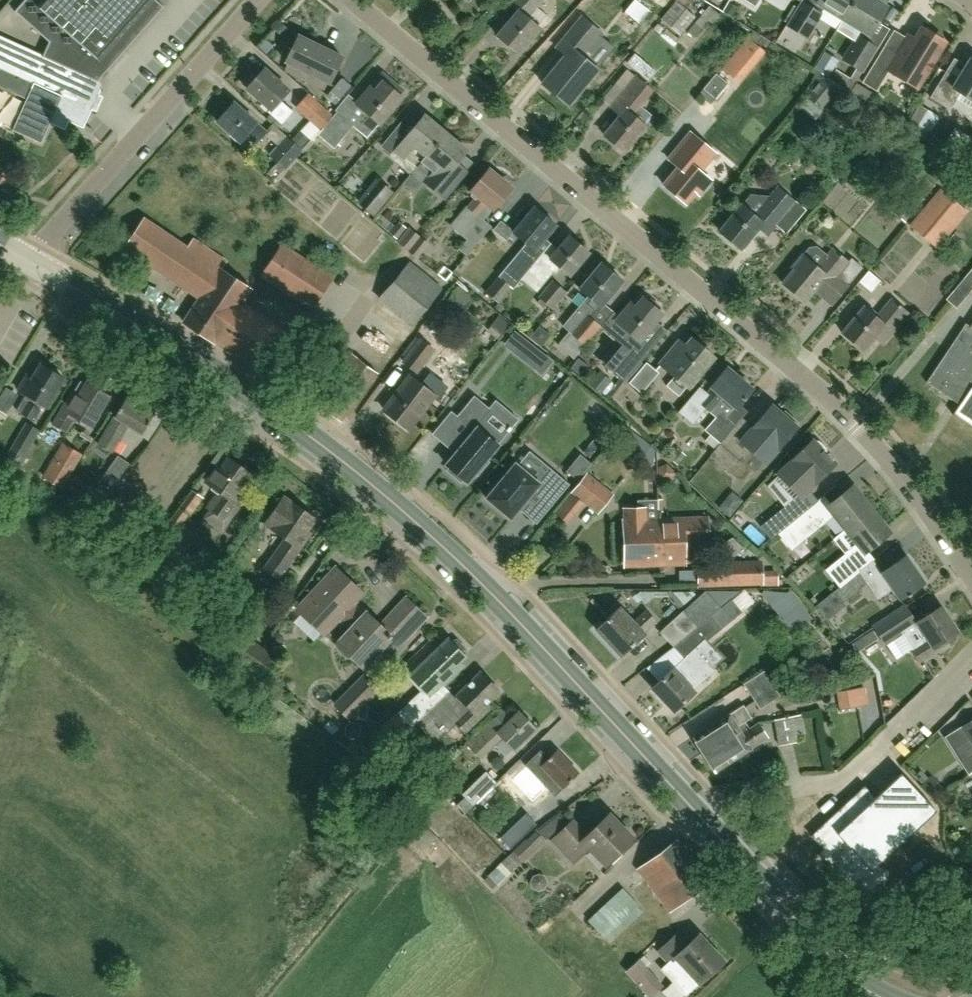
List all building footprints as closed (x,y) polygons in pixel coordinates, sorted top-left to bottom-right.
[(98,81),(163,7),(155,0),(24,0),(14,11),(48,42),(42,56),(89,77),(98,81)] [(543,1),(543,0),(517,0),(512,5),(520,11),(499,36),(519,53),(541,28),(529,17),(543,1)] [(625,12),(639,24),(650,11),(636,0),(634,0),(625,12)] [(659,20),(659,21),(660,20),(680,36),(696,17),(686,9),(693,0),(676,0),(659,20)] [(855,0),(819,0),(814,9),(802,1),(787,24),(807,37),(825,8),(844,19),(855,0)] [(863,71),(864,71),(878,48),(866,41),(886,7),(875,0),(855,0),(844,19),(862,30),(845,59),(858,67),(850,79),(836,70),(831,77),(851,90),(863,71)] [(709,6),(688,32),(694,38),(708,21),(711,24),(719,14),(709,6)] [(570,53),(545,83),(569,104),(598,69),(597,69),(584,57),(593,46),(603,34),(584,18),(561,45),(570,53)] [(918,87),(945,42),(922,28),(914,41),(907,37),(898,53),(887,46),(877,61),(876,61),(863,82),(876,90),(889,69),(918,87)] [(722,69),(739,84),(766,53),(758,45),(762,39),(753,31),(722,69)] [(15,95),(26,100),(13,131),(42,144),(51,123),(65,130),(69,122),(84,128),(92,110),(98,95),(101,89),(101,87),(101,85),(101,83),(99,82),(98,81),(89,77),(42,56),(0,36),(0,88),(15,95)] [(298,36),(286,61),(329,83),(342,58),(298,36)] [(654,78),(662,70),(641,53),(634,61),(654,78)] [(947,71),(931,97),(951,109),(961,92),(971,99),(971,59),(970,58),(958,77),(947,71)] [(293,112),(280,100),(288,91),(264,69),(257,78),(252,74),(243,84),(247,88),(246,89),(270,110),(268,112),(282,125),(293,112)] [(716,74),(703,89),(699,94),(711,105),(715,99),(728,84),(716,74)] [(643,102),(644,103),(654,91),(635,75),(625,88),(627,90),(612,108),(621,115),(605,135),(625,152),(646,126),(632,115),(643,102)] [(321,131),(317,135),(334,149),(353,126),(357,130),(367,139),(402,97),(399,95),(403,91),(386,76),(375,90),(371,87),(358,102),(344,118),(337,112),(333,116),(332,114),(331,115),(333,117),(321,131)] [(806,98),(821,111),(839,89),(823,77),(806,98)] [(308,94),(295,108),(321,131),(333,117),(331,115),(332,114),(308,94)] [(217,122),(229,134),(228,135),(236,143),(238,141),(239,143),(246,135),(255,143),(264,132),(256,124),(234,104),(217,122)] [(910,120),(931,132),(940,118),(919,105),(910,120)] [(401,127),(384,146),(391,152),(396,157),(403,162),(407,158),(418,167),(447,134),(426,116),(422,120),(410,135),(401,127)] [(678,168),(664,186),(685,203),(695,192),(699,195),(711,180),(700,172),(715,153),(690,133),(668,159),(678,168)] [(418,167),(415,172),(432,187),(444,197),(461,177),(467,170),(458,163),(465,155),(468,151),(447,134),(418,167)] [(277,163),(267,173),(274,180),(284,170),(285,171),(302,151),(286,136),(276,146),(268,155),(277,163)] [(456,217),(449,226),(465,239),(466,240),(474,247),(491,226),(484,220),(494,207),(496,209),(514,188),(492,169),(474,190),(480,195),(470,207),(472,208),(469,211),(467,209),(458,219),(456,217)] [(394,193),(377,178),(357,202),(374,216),(394,193)] [(743,205),(721,231),(742,249),(759,229),(766,236),(774,227),(775,225),(795,201),(777,186),(769,196),(750,195),(742,205),(743,205)] [(893,213),(905,223),(925,200),(913,189),(893,213)] [(909,226),(937,250),(968,212),(940,189),(909,226)] [(526,273),(548,247),(547,247),(542,254),(536,249),(556,225),(535,207),(514,232),(527,243),(511,261),(526,273)] [(161,228),(160,228),(144,217),(122,249),(139,260),(141,257),(201,298),(184,321),(259,372),(287,331),(247,303),(246,305),(242,303),(252,289),(222,269),(227,261),(195,239),(189,248),(161,228)] [(406,228),(398,222),(389,233),(397,240),(406,228)] [(408,251),(420,237),(409,227),(397,242),(408,251)] [(537,293),(545,283),(559,266),(569,275),(589,252),(570,236),(555,254),(548,247),(526,273),(521,279),(521,280),(537,293)] [(420,237),(408,251),(418,260),(430,245),(420,237)] [(260,277),(312,311),(334,277),(282,243),(260,277)] [(834,249),(827,256),(816,247),(809,248),(793,267),(795,269),(784,283),(804,300),(815,288),(833,304),(863,268),(851,258),(849,261),(834,249)] [(411,327),(443,289),(410,261),(377,299),(411,327)] [(595,311),(600,306),(601,307),(623,281),(602,264),(581,289),(588,296),(562,327),(568,332),(557,345),(574,360),(608,320),(607,319),(601,326),(590,317),(595,311)] [(499,277),(487,292),(499,303),(511,288),(499,277)] [(538,298),(552,310),(567,293),(552,280),(538,298)] [(457,286),(444,303),(459,314),(472,297),(457,286)] [(632,333),(606,364),(626,380),(654,348),(643,338),(663,314),(659,311),(660,309),(660,307),(651,299),(649,299),(647,301),(644,298),(636,307),(632,303),(617,321),(632,333)] [(874,336),(883,344),(908,313),(892,299),(876,317),(864,307),(843,333),(863,350),(874,336)] [(493,329),(503,337),(514,323),(504,315),(493,329)] [(953,415),(971,428),(971,325),(970,327),(966,324),(926,383),(959,405),(953,415)] [(523,328),(510,342),(548,375),(560,360),(523,328)] [(417,375),(436,351),(420,338),(401,362),(417,375)] [(687,387),(688,387),(714,357),(692,339),(681,352),(676,347),(661,364),(675,376),(666,386),(679,397),(687,387)] [(377,372),(346,347),(310,393),(323,403),(322,404),(340,419),(377,372)] [(570,368),(582,377),(589,367),(578,358),(570,368)] [(647,364),(631,383),(642,392),(658,373),(647,364)] [(64,379),(42,366),(33,382),(28,379),(21,390),(28,393),(19,410),(34,419),(42,405),(47,408),(64,379)] [(705,431),(722,444),(737,425),(728,418),(753,389),(727,367),(711,386),(713,388),(708,394),(700,387),(679,412),(692,424),(706,407),(717,417),(705,431)] [(434,395),(410,376),(384,410),(408,429),(434,395)] [(54,425),(58,427),(58,428),(67,434),(76,419),(91,427),(109,396),(106,395),(109,390),(102,387),(100,391),(87,383),(86,384),(81,381),(74,394),(73,393),(54,425)] [(481,421),(491,410),(474,396),(456,417),(471,429),(464,438),(467,440),(446,465),(450,467),(447,471),(461,482),(463,479),(467,482),(474,473),(477,475),(489,462),(486,459),(503,439),(481,421)] [(120,440),(118,439),(128,424),(143,433),(154,414),(151,412),(154,408),(142,401),(140,405),(126,397),(106,431),(104,432),(97,444),(112,453),(120,440)] [(737,425),(722,444),(743,461),(751,451),(766,463),(778,449),(779,450),(798,427),(796,426),(799,423),(786,412),(784,415),(773,406),(754,428),(743,418),(737,425)] [(21,464),(41,431),(26,422),(7,455),(21,464)] [(816,442),(814,443),(812,441),(791,461),(792,462),(778,476),(800,498),(814,484),(815,484),(835,464),(824,453),(826,451),(826,449),(818,442),(816,442)] [(42,477),(44,478),(62,488),(82,454),(63,442),(42,477)] [(677,465),(686,456),(678,449),(669,458),(677,465)] [(94,489),(106,497),(129,464),(118,456),(94,488),(94,489)] [(218,468),(207,483),(221,493),(202,521),(221,535),(240,509),(233,504),(243,489),(240,487),(249,474),(229,459),(221,470),(218,468)] [(658,468),(659,481),(669,481),(677,473),(667,463),(658,468)] [(511,518),(518,509),(528,497),(530,499),(535,493),(551,507),(569,484),(550,468),(538,483),(515,464),(487,498),(511,518)] [(587,473),(571,493),(584,504),(598,515),(614,495),(587,473)] [(817,502),(803,514),(789,525),(803,541),(835,515),(847,530),(871,510),(852,487),(824,511),(817,502)] [(192,489),(169,521),(179,529),(201,497),(192,489)] [(265,571),(277,579),(309,533),(306,530),(314,518),(293,504),(291,506),(282,500),(265,525),(287,540),(265,571)] [(789,525),(803,514),(794,502),(795,501),(794,500),(761,528),(771,540),(789,525)] [(659,565),(657,520),(639,521),(638,509),(625,510),(625,521),(624,521),(625,566),(659,565)] [(840,587),(858,572),(859,571),(853,563),(890,532),(871,510),(847,530),(858,543),(826,570),(840,587)] [(657,520),(659,565),(683,565),(682,542),(706,541),(706,519),(657,520)] [(187,542),(168,528),(151,551),(170,565),(187,542)] [(883,573),(869,583),(879,598),(894,589),(901,599),(925,582),(906,555),(882,572),(883,573)] [(721,562),(721,566),(697,567),(698,587),(779,585),(778,571),(763,571),(763,561),(721,562)] [(339,616),(354,600),(353,600),(361,591),(336,569),(298,611),(323,633),(338,616),(339,616)] [(774,595),(800,630),(817,617),(791,582),(774,595)] [(835,591),(815,607),(827,621),(846,606),(844,603),(835,591)] [(354,600),(339,616),(353,629),(340,644),(343,647),(340,649),(348,656),(350,654),(363,665),(368,660),(376,668),(425,616),(406,598),(389,617),(394,622),(384,633),(379,629),(381,627),(354,600)] [(941,607),(917,622),(916,623),(905,604),(872,626),(885,647),(904,634),(921,661),(948,644),(946,640),(957,633),(941,607)] [(633,624),(619,608),(598,628),(623,655),(644,635),(642,633),(655,621),(646,611),(633,624)] [(698,626),(683,611),(659,633),(672,646),(698,626)] [(672,646),(684,659),(653,688),(675,711),(694,693),(693,691),(714,671),(695,651),(722,629),(711,616),(698,626),(672,646)] [(857,653),(879,639),(873,631),(852,644),(857,653)] [(239,632),(225,652),(264,680),(278,659),(239,632)] [(414,725),(416,723),(437,704),(443,697),(437,691),(463,666),(460,662),(465,657),(463,655),(465,649),(457,641),(451,642),(449,640),(410,676),(425,692),(403,714),(402,713),(385,729),(395,739),(412,723),(414,725)] [(744,684),(760,710),(780,697),(764,671),(744,684)] [(450,709),(459,718),(455,722),(465,732),(491,707),(487,703),(499,691),(481,672),(456,695),(460,699),(450,709)] [(363,674),(332,707),(350,722),(380,691),(363,674)] [(389,682),(378,699),(394,709),(405,693),(389,682)] [(839,709),(868,704),(865,688),(837,693),(839,709)] [(437,704),(416,723),(432,739),(443,728),(438,724),(447,715),(446,713),(437,704)] [(714,752),(749,729),(746,723),(752,718),(743,706),(729,715),(729,714),(693,738),(703,753),(711,747),(714,752)] [(515,749),(535,728),(519,712),(510,720),(502,711),(489,724),(489,725),(487,728),(485,726),(467,744),(481,758),(502,737),(515,749)] [(802,715),(774,720),(779,746),(807,741),(802,715)] [(946,738),(951,744),(961,738),(971,755),(971,721),(946,738)] [(711,747),(703,753),(715,772),(768,738),(758,723),(749,729),(714,752),(711,747)] [(410,735),(397,750),(421,771),(436,754),(430,748),(427,750),(410,735)] [(549,758),(542,750),(525,766),(555,796),(579,773),(556,751),(549,758)] [(445,769),(433,781),(447,794),(459,782),(445,769)] [(485,772),(462,795),(473,806),(496,783),(485,772)] [(864,787),(811,836),(822,848),(817,853),(851,890),(856,885),(867,896),(890,875),(880,863),(935,813),(900,776),(875,799),(864,787)] [(538,832),(546,840),(565,822),(559,815),(538,832)] [(553,841),(573,862),(589,847),(606,865),(632,839),(609,815),(587,836),(573,821),(553,841)] [(513,826),(500,838),(510,849),(523,837),(513,826)] [(513,851),(513,852),(488,876),(488,877),(484,881),(493,890),(497,886),(498,887),(523,862),(523,863),(545,842),(535,831),(526,840),(525,839),(513,851)] [(709,883),(676,841),(637,870),(670,912),(709,883)] [(617,942),(651,909),(630,886),(595,920),(617,942)] [(685,996),(723,962),(699,935),(688,945),(677,934),(658,952),(669,964),(661,971),(685,996)] [(657,996),(660,996),(673,985),(647,958),(633,971),(657,996)]
